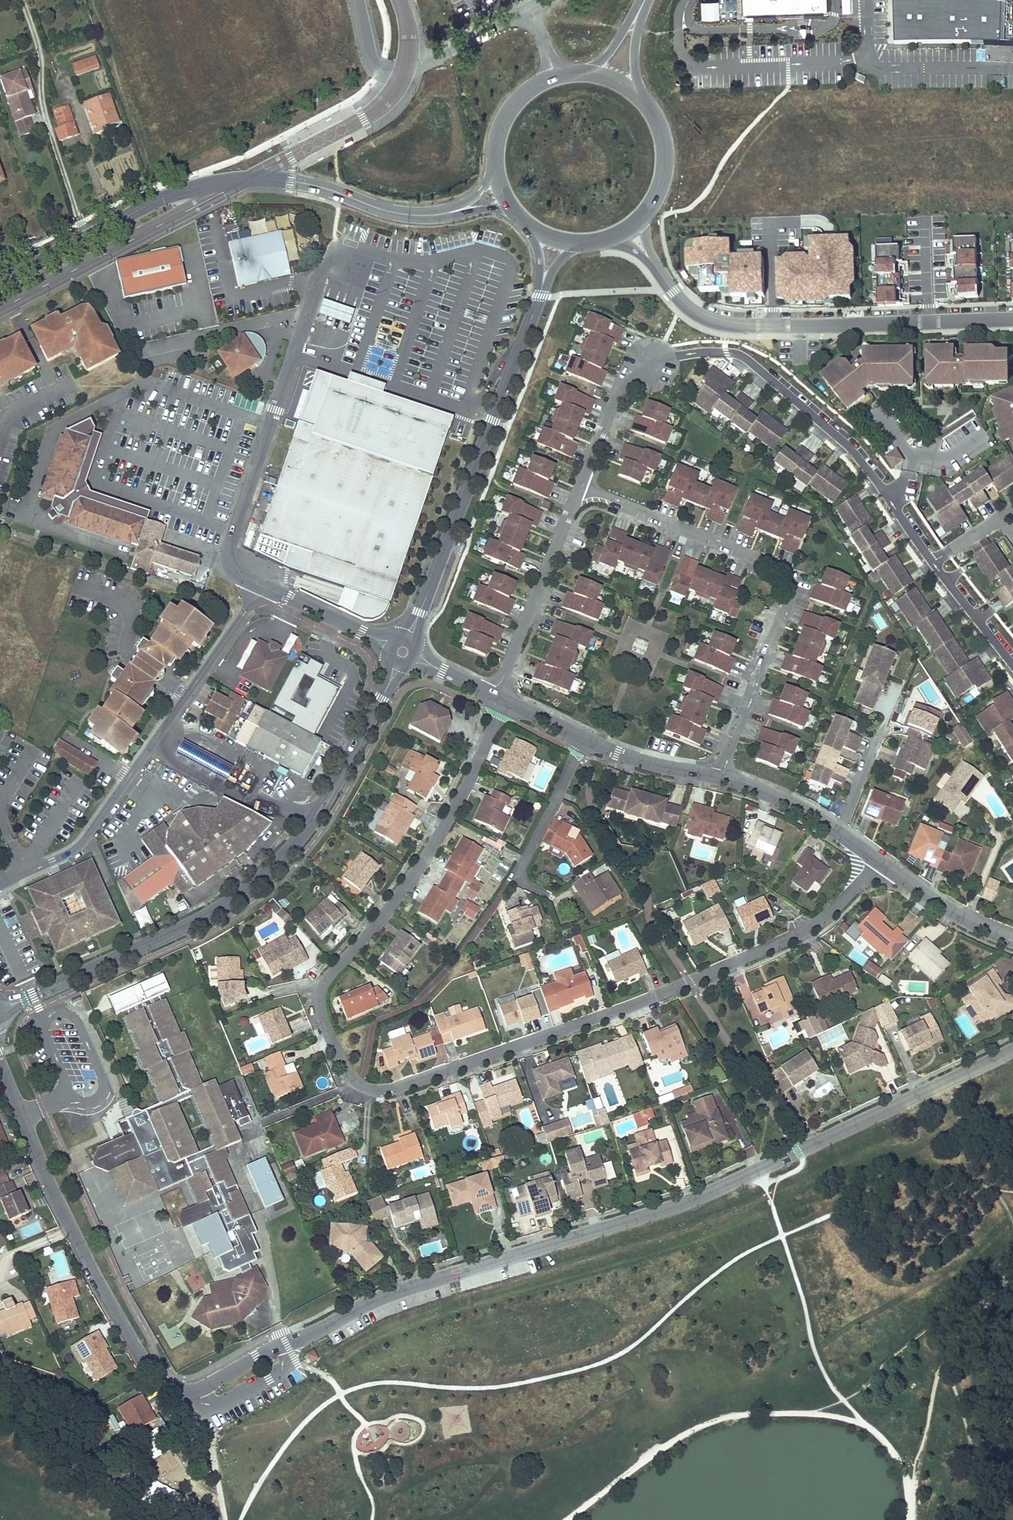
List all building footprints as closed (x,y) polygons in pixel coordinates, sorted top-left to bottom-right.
[(700,18),(718,18),(718,0),(700,0),(700,18)] [(743,17),(749,16),(827,13),(827,0),(742,0),(743,17)] [(842,15),(851,15),(850,0),(842,0),(842,15)] [(895,42),(937,41),(983,42),(1012,44),(1012,0),(894,0),(895,42)] [(94,58),(72,66),(75,75),(98,67),(94,58)] [(23,85),(30,83),(26,71),(0,80),(21,136),(34,131),(29,117),(30,117),(22,93),(26,92),(23,85)] [(866,79),(857,75),(855,80),(864,84),(866,79)] [(26,92),(32,90),(30,83),(23,85),(26,92)] [(26,92),(22,93),(30,117),(34,115),(26,92)] [(108,97),(85,105),(96,135),(105,131),(104,127),(117,123),(108,97)] [(67,108),(55,112),(60,130),(56,131),(61,142),(77,137),(67,108)] [(276,216),(278,228),(290,227),(288,215),(276,216)] [(251,235),(262,232),(259,221),(249,223),(251,235)] [(280,231),(247,239),(248,242),(277,236),(284,272),(267,276),(268,280),(289,275),(280,231)] [(248,242),(247,239),(228,243),(238,287),(257,283),(256,279),(259,278),(260,282),(268,280),(267,276),(284,272),(277,236),(248,242)] [(892,238),(876,238),(878,306),(901,305),(901,304),(910,304),(909,300),(901,300),(900,267),(909,267),(909,262),(900,262),(899,246),(892,246),(892,238)] [(978,297),(976,238),(953,239),(954,255),(945,255),(946,260),(954,260),(955,285),(947,285),(947,289),(955,289),(955,298),(978,297)] [(852,298),(849,239),(831,239),(810,240),(811,260),(777,261),(778,301),(826,299),(825,293),(832,293),(832,299),(852,298)] [(765,296),(764,257),(731,258),(731,242),(696,243),(696,250),(694,252),(687,252),(688,270),(700,270),(700,291),(721,291),(721,286),(731,286),(731,290),(731,297),(765,296)] [(178,248),(116,262),(124,299),(179,287),(178,284),(181,279),(185,278),(178,248)] [(296,249),(288,250),(289,261),(298,260),(296,249)] [(321,300),(316,315),(348,326),(353,311),(321,300)] [(45,323),(32,329),(47,360),(61,354),(60,351),(75,344),(81,356),(80,358),(86,371),(117,355),(111,341),(108,343),(101,329),(99,330),(91,313),(81,310),(60,320),(59,318),(46,325),(45,323)] [(571,358),(565,372),(575,376),(578,378),(599,387),(602,379),(606,371),(601,369),(603,363),(606,355),(609,350),(612,342),(616,344),(619,336),(622,329),(601,320),(598,319),(588,315),(582,330),(590,333),(579,361),(571,358)] [(263,343),(262,342),(262,341),(261,340),(260,339),(259,338),(258,337),(257,337),(256,336),(255,335),(254,335),(253,334),(252,334),(250,333),(249,333),(248,333),(247,333),(246,333),(244,333),(243,333),(242,334),(240,334),(239,334),(238,335),(236,336),(238,339),(218,353),(234,377),(255,363),(264,357),(264,355),(264,354),(265,353),(265,352),(265,350),(265,349),(264,348),(264,346),(264,345),(263,344),(263,343)] [(19,372),(20,375),(34,368),(18,337),(4,344),(5,346),(0,349),(0,382),(19,372)] [(929,383),(933,387),(955,387),(955,384),(975,384),(975,383),(984,383),(984,384),(1000,384),(1009,379),(1009,354),(994,354),(990,350),(971,350),(968,353),(968,365),(966,365),(957,365),(955,365),(955,354),(949,349),(931,349),(929,352),(929,383)] [(840,363),(824,377),(849,409),(866,396),(863,393),(872,386),(873,387),(882,387),(882,386),(889,386),(889,387),(910,387),(914,383),(914,354),(910,350),(870,350),(866,354),(866,366),(863,366),(856,371),(854,372),(847,363),(840,363)] [(264,357),(255,363),(257,366),(258,365),(260,364),(261,362),(262,361),(263,360),(263,358),(264,357)] [(722,374),(713,367),(703,381),(706,383),(693,400),(710,413),(714,408),(730,421),(747,433),(749,430),(774,449),(787,431),(773,420),(770,423),(760,416),(757,420),(746,412),(753,403),(740,393),(733,402),(724,395),(731,386),(724,381),(726,377),(722,374)] [(389,602),(438,458),(446,433),(451,417),(430,410),(381,394),(363,387),(346,382),(334,378),(314,371),(306,397),(301,409),(297,421),(296,425),(294,431),(256,544),(288,568),(304,573),(357,592),(389,602)] [(383,386),(348,374),(346,382),(363,387),(381,394),(383,386)] [(733,383),(726,377),(724,381),(731,386),(733,383)] [(543,429),(537,444),(546,448),(550,449),(571,458),(574,451),(577,443),(571,441),(574,434),(577,427),(580,420),(583,413),(587,415),(591,408),(594,401),(573,392),(569,390),(560,386),(554,401),(562,405),(551,432),(543,429)] [(596,389),(593,396),(600,399),(603,392),(596,389)] [(997,398),(995,403),(1000,413),(996,415),(1007,441),(1011,439),(1012,444),(1012,391),(997,398)] [(633,423),(630,430),(652,439),(655,440),(664,444),(670,429),(662,426),(668,412),(648,403),(644,410),(641,417),(637,415),(633,423)] [(773,420),(762,412),(760,416),(770,423),(773,420)] [(73,492),(94,429),(90,419),(67,430),(65,430),(44,494),(62,500),(73,492)] [(296,425),(285,421),(283,427),(294,431),(296,425)] [(624,432),(621,439),(628,442),(631,435),(624,432)] [(622,451),(618,459),(624,461),(621,468),(618,475),(639,484),(645,470),(652,473),(659,458),(649,454),(646,453),(625,444),(622,451)] [(794,455),(784,448),(774,461),(790,474),(806,486),(809,483),(834,502),(845,488),(834,480),(837,476),(822,465),(816,473),(807,466),(814,457),(800,447),(794,455)] [(897,450),(886,457),(893,467),(904,460),(897,450)] [(519,469),(513,484),(523,488),(526,489),(547,498),(550,491),(553,483),(548,481),(550,475),(553,467),(533,458),(527,472),(519,469)] [(929,499),(941,517),(937,519),(946,533),(961,524),(959,521),(966,516),(959,507),(969,500),(976,510),(989,500),(983,491),(994,484),(999,492),(1012,483),(1012,481),(1012,479),(1012,478),(1012,458),(1005,463),(1004,461),(987,473),(984,470),(967,481),(950,492),(947,487),(929,499)] [(570,482),(576,466),(559,460),(553,477),(570,482)] [(671,480),(663,501),(670,504),(678,507),(681,499),(686,501),(695,505),(703,508),(709,511),(706,518),(713,521),(720,524),(729,504),(730,500),(734,491),(719,484),(713,482),(709,491),(694,484),(698,475),(691,473),(677,466),(673,476),(671,480)] [(847,484),(837,476),(834,480),(845,488),(847,484)] [(274,485),(275,480),(267,477),(265,482),(274,485)] [(855,496),(836,509),(852,534),(849,536),(861,554),(872,571),(876,569),(892,595),(912,582),(902,567),(898,570),(891,559),(886,562),(880,552),(889,546),(880,532),(871,538),(864,527),(869,524),(861,514),(865,511),(855,496)] [(745,510),(737,530),(744,533),(751,536),(755,529),(760,531),(769,535),(777,538),(783,541),(779,548),(787,551),(794,554),(803,533),(804,530),(808,520),(793,514),(787,512),(783,521),(775,517),(768,514),(771,506),(765,503),(751,497),(747,507),(745,510)] [(147,521),(79,498),(73,503),(67,522),(138,545),(147,521)] [(490,540),(484,555),(494,560),(497,561),(518,570),(521,562),(524,554),(519,552),(521,546),(524,539),(527,532),(530,525),(535,527),(538,520),(541,512),(520,504),(517,502),(507,498),(501,513),(509,517),(503,530),(498,543),(490,540)] [(543,500),(540,507),(547,510),(550,503),(543,500)] [(872,522),(865,511),(861,514),(869,524),(872,522)] [(191,575),(197,557),(193,556),(193,557),(179,553),(179,551),(172,549),(172,550),(157,545),(164,526),(147,521),(138,545),(135,555),(134,556),(191,575)] [(726,524),(723,531),(730,534),(733,527),(726,524)] [(602,554),(594,550),(591,560),(613,569),(616,561),(630,567),(643,572),(641,580),(655,586),(659,576),(661,573),(669,552),(663,549),(655,546),(652,551),(645,549),(639,546),(632,543),(625,540),(627,535),(619,532),(612,529),(604,550),(602,554)] [(973,549),(977,555),(974,557),(984,572),(988,569),(995,580),(1000,577),(1006,588),(997,594),(1006,608),(1012,603),(1012,568),(1010,570),(1009,571),(1004,563),(1005,562),(994,544),(991,546),(987,540),(973,549)] [(675,548),(672,556),(679,559),(682,551),(675,548)] [(895,556),(891,559),(898,570),(902,567),(895,556)] [(738,608),(730,605),(732,601),(740,581),(733,578),(725,575),(723,580),(716,577),(710,574),(704,572),(696,569),(698,564),(691,561),(683,558),(675,578),(673,582),(669,591),(685,597),(688,589),(701,595),(715,601),(712,608),(734,617),(738,608)] [(988,569),(984,572),(991,583),(995,580),(988,569)] [(815,583),(809,598),(843,612),(849,598),(841,594),(847,579),(826,571),(820,585),(815,583)] [(480,587),(473,601),(483,605),(486,606),(507,615),(510,608),(513,600),(508,598),(511,592),(514,584),(493,575),(487,590),(480,587)] [(565,599),(562,606),(583,615),(586,616),(596,620),(602,605),(594,602),(599,589),(579,580),(576,587),(573,593),(568,591),(565,599)] [(914,589),(911,591),(918,603),(922,600),(914,589)] [(902,609),(900,610),(912,628),(916,626),(927,644),(931,642),(941,657),(938,659),(949,677),(944,680),(955,698),(973,686),(976,690),(990,680),(984,671),(981,668),(978,670),(973,661),(968,664),(959,649),(955,652),(941,631),(945,628),(935,613),(931,615),(922,600),(918,603),(911,591),(897,601),(902,609)] [(385,611),(387,607),(389,603),(389,602),(357,592),(351,609),(350,614),(362,620),(364,620),(366,621),(368,621),(370,621),(373,620),(376,619),(379,617),(382,616),(384,614),(385,611)] [(803,600),(800,607),(807,610),(810,603),(803,600)] [(96,739),(115,752),(117,749),(122,753),(133,736),(128,732),(124,729),(129,722),(137,711),(136,709),(173,657),(174,658),(184,645),(188,639),(192,642),(198,646),(209,630),(204,627),(206,623),(187,609),(185,613),(181,610),(178,613),(170,607),(161,620),(165,623),(173,629),(171,632),(163,626),(149,645),(143,640),(136,650),(138,651),(123,673),(116,669),(109,678),(116,683),(109,693),(113,695),(103,710),(112,715),(109,719),(100,713),(96,710),(87,723),(96,729),(93,733),(97,736),(96,739)] [(556,608),(553,615),(560,618),(563,611),(556,608)] [(783,662),(780,669),(814,683),(820,668),(812,665),(818,651),(824,637),(831,641),(838,626),(828,622),(825,621),(804,612),(800,619),(797,627),(803,629),(800,636),(797,643),(794,650),(791,657),(786,654),(783,662)] [(468,615),(461,630),(470,634),(464,647),(485,656),(488,649),(491,642),(496,644),(498,637),(502,629),(481,620),(477,619),(468,615)] [(504,618),(501,625),(508,628),(511,621),(504,618)] [(536,671),(533,677),(554,687),(557,688),(567,692),(573,677),(565,673),(571,660),(577,646),(584,649),(591,635),(581,631),(578,629),(556,620),(553,628),(550,635),(555,638),(553,645),(550,652),(547,658),(545,665),(539,663),(536,671)] [(165,623),(163,626),(171,632),(173,629),(165,623)] [(945,628),(941,631),(955,652),(959,649),(945,628)] [(700,645),(693,660),(703,664),(706,665),(728,674),(731,666),(734,659),(728,657),(731,650),(734,642),(714,634),(708,648),(700,645)] [(305,642),(291,635),(282,653),(295,660),(305,642)] [(637,638),(632,649),(643,654),(648,643),(637,638)] [(188,639),(184,645),(188,648),(192,642),(188,639)] [(276,651),(268,647),(258,641),(240,675),(268,691),(286,657),(276,651)] [(271,642),(268,647),(276,651),(279,646),(271,642)] [(931,642),(927,644),(933,653),(938,659),(941,657),(931,642)] [(873,646),(864,669),(884,678),(894,655),(873,646)] [(292,726),(313,737),(339,689),(318,678),(322,669),(299,657),(272,708),(294,721),(292,726)] [(976,659),(973,661),(978,670),(981,668),(976,659)] [(861,682),(856,695),(871,701),(876,688),(880,690),(884,678),(864,669),(863,672),(859,681),(861,682)] [(671,716),(665,731),(675,735),(677,736),(699,745),(702,738),(705,730),(700,728),(703,721),(706,714),(708,707),(711,701),(716,702),(719,695),(722,688),(701,679),(698,678),(688,674),(682,688),(690,692),(685,705),(679,719),(671,716)] [(724,677),(721,683),(728,686),(731,679),(724,677)] [(770,707),(768,714),(789,723),(793,724),(802,728),(808,713),(800,709),(805,696),(785,687),(782,694),(779,701),(774,699),(770,707)] [(876,688),(871,701),(875,703),(880,690),(876,688)] [(207,706),(204,712),(216,719),(220,721),(218,725),(214,723),(211,727),(226,735),(245,700),(230,692),(228,697),(232,699),(230,703),(226,701),(214,694),(211,700),(207,706)] [(1007,724),(1012,720),(1012,712),(1012,710),(1012,705),(1006,694),(992,703),(994,706),(998,713),(992,716),(989,710),(976,718),(987,737),(993,733),(1012,765),(1012,733),(1007,724)] [(856,695),(853,702),(860,705),(868,708),(871,701),(856,695)] [(418,706),(408,726),(439,743),(450,723),(447,713),(429,703),(418,706)] [(911,713),(905,727),(909,729),(906,736),(908,737),(923,743),(926,736),(930,737),(939,713),(915,703),(911,713)] [(998,713),(994,706),(989,710),(992,716),(998,713)] [(103,710),(100,713),(109,719),(112,715),(103,710)] [(292,726),(264,711),(245,746),(302,776),(305,769),(320,741),(313,737),(292,726)] [(903,726),(905,727),(911,713),(909,712),(903,726)] [(761,716),(758,723),(766,726),(769,719),(761,716)] [(835,716),(828,733),(858,745),(861,738),(847,732),(851,723),(848,722),(835,716)] [(129,722),(124,729),(128,732),(133,725),(129,722)] [(964,733),(959,725),(951,731),(954,736),(958,742),(964,733)] [(758,753),(756,759),(777,768),(782,754),(790,757),(797,742),(787,738),(783,737),(762,728),(759,736),(756,743),(761,745),(758,753)] [(828,733),(822,749),(835,755),(838,756),(842,747),(855,753),(858,745),(828,733)] [(971,743),(964,733),(958,742),(963,749),(971,743)] [(958,742),(954,736),(948,745),(953,747),(958,742)] [(896,759),(893,768),(897,770),(906,774),(909,775),(913,766),(924,770),(934,747),(923,743),(908,737),(905,747),(899,760),(896,759)] [(505,762),(502,760),(499,768),(520,779),(535,748),(516,739),(510,751),(505,762)] [(96,763),(58,741),(50,753),(88,776),(96,763)] [(902,746),(896,759),(899,760),(905,747),(902,746)] [(822,749),(815,765),(845,777),(848,770),(834,765),(838,756),(835,755),(822,749)] [(412,781),(409,785),(418,790),(415,794),(424,799),(433,782),(435,783),(438,777),(433,775),(430,773),(436,763),(425,757),(425,758),(411,750),(402,767),(408,770),(409,771),(411,769),(416,772),(412,781)] [(208,753),(199,768),(235,787),(243,772),(208,753)] [(962,764),(935,802),(952,814),(960,803),(964,805),(983,779),(962,764)] [(845,777),(815,765),(808,781),(822,787),(825,788),(829,779),(842,785),(845,777)] [(617,777),(619,772),(606,767),(604,773),(617,777)] [(412,781),(416,772),(411,769),(409,771),(408,770),(405,776),(406,777),(406,778),(412,781)] [(906,774),(897,770),(894,777),(904,781),(906,774)] [(409,785),(407,789),(415,794),(418,790),(409,785)] [(614,788),(605,807),(616,810),(619,804),(626,806),(624,812),(623,815),(641,820),(648,795),(630,790),(629,793),(614,788)] [(488,803),(483,800),(474,819),(501,832),(509,817),(501,813),(504,805),(507,806),(511,798),(495,790),(491,798),(488,803)] [(878,821),(878,819),(880,815),(896,821),(903,803),(886,797),(886,798),(872,792),(863,814),(878,821)] [(396,794),(374,832),(393,843),(401,830),(404,831),(413,815),(410,814),(415,805),(396,794)] [(648,795),(641,820),(659,825),(660,823),(661,816),(669,819),(667,825),(676,827),(681,808),(666,803),(667,800),(648,795)] [(130,913),(172,883),(181,895),(192,887),(193,889),(198,886),(235,859),(243,853),(258,838),(272,824),(222,797),(215,811),(196,809),(167,830),(162,823),(141,839),(153,856),(116,882),(130,913)] [(837,815),(843,805),(834,800),(829,810),(837,815)] [(619,804),(616,810),(624,812),(626,806),(619,804)] [(686,828),(688,828),(704,833),(722,839),(728,818),(712,813),(701,810),(702,806),(693,804),(686,828)] [(880,815),(878,819),(894,826),(896,821),(880,815)] [(661,816),(660,823),(667,825),(669,819),(661,816)] [(553,819),(551,824),(568,833),(571,828),(553,819)] [(551,824),(544,837),(553,842),(551,846),(566,853),(574,867),(591,857),(579,838),(577,837),(579,833),(571,828),(568,833),(551,824)] [(942,824),(940,828),(952,833),(954,829),(942,824)] [(756,825),(748,842),(755,845),(753,851),(771,859),(780,839),(772,835),(771,835),(770,835),(762,832),(763,828),(756,825)] [(943,852),(936,849),(942,835),(920,825),(909,851),(919,858),(929,863),(929,864),(937,868),(943,852)] [(704,833),(688,828),(687,832),(703,837),(704,833)] [(401,830),(393,843),(396,845),(404,831),(401,830)] [(942,835),(936,849),(943,852),(950,838),(942,835)] [(544,837),(542,841),(551,846),(553,842),(544,837)] [(448,871),(443,880),(459,889),(464,880),(471,868),(482,849),(463,838),(444,869),(448,871)] [(937,868),(936,870),(944,874),(946,869),(967,878),(979,850),(957,841),(951,856),(943,853),(943,852),(937,868)] [(748,842),(746,848),(753,851),(755,845),(748,842)] [(566,853),(551,846),(548,851),(562,859),(566,853)] [(803,868),(792,882),(806,892),(814,881),(818,884),(828,871),(810,858),(813,854),(807,849),(797,863),(803,868)] [(362,853),(343,878),(359,890),(378,866),(362,853)] [(226,874),(240,866),(237,860),(223,869),(226,874)] [(35,892),(30,894),(36,909),(46,932),(54,948),(59,946),(61,950),(114,926),(112,921),(116,919),(92,866),(87,868),(86,864),(77,867),(32,887),(35,892)] [(471,868),(464,880),(470,884),(473,878),(478,871),(471,868)] [(588,874),(573,883),(579,892),(582,890),(595,910),(620,894),(607,873),(593,882),(588,874)] [(470,884),(480,890),(483,884),(473,878),(470,884)] [(987,879),(980,897),(991,901),(999,884),(987,879)] [(459,889),(443,880),(437,889),(434,886),(418,912),(436,923),(444,909),(452,896),(454,898),(459,889)] [(712,880),(707,882),(714,895),(718,893),(712,880)] [(707,882),(701,885),(708,898),(714,895),(707,882)] [(470,884),(465,893),(475,898),(480,890),(470,884)] [(582,890),(579,892),(591,912),(595,910),(582,890)] [(460,901),(454,898),(452,896),(444,909),(446,910),(452,914),(460,901)] [(735,910),(744,930),(758,924),(772,917),(763,897),(746,905),(738,909),(735,910)] [(318,934),(330,924),(340,915),(343,918),(349,913),(338,901),(332,906),(326,899),(304,919),(318,934)] [(735,903),(738,909),(746,905),(744,899),(735,903)] [(480,909),(467,901),(461,910),(474,919),(480,909)] [(146,907),(134,912),(141,929),(153,924),(146,907)] [(516,910),(507,913),(512,926),(514,931),(509,933),(514,948),(534,941),(531,931),(533,929),(532,924),(538,921),(541,920),(537,908),(527,911),(518,914),(516,910)] [(682,924),(692,942),(705,936),(719,929),(720,932),(730,927),(721,908),(711,913),(710,910),(682,924)] [(874,908),(872,911),(880,919),(878,921),(880,923),(885,919),(874,908)] [(46,932),(36,909),(30,912),(41,935),(46,932)] [(291,919),(282,909),(275,915),(284,925),(291,919)] [(872,911),(857,927),(863,933),(860,936),(881,956),(883,954),(900,936),(901,934),(895,929),(891,933),(880,923),(878,921),(880,919),(872,911)] [(908,934),(920,920),(910,911),(898,925),(908,934)] [(340,915),(330,924),(332,927),(343,918),(340,915)] [(758,924),(744,930),(747,935),(761,929),(758,924)] [(857,927),(854,930),(860,936),(863,933),(857,927)] [(393,949),(388,956),(382,963),(397,975),(419,945),(401,932),(390,947),(393,949)] [(288,942),(284,935),(257,950),(260,957),(288,942)] [(580,935),(573,938),(576,946),(579,945),(584,943),(580,935)] [(705,936),(692,942),(694,945),(706,939),(705,936)] [(900,936),(883,954),(891,961),(907,942),(900,936)] [(271,976),(287,967),(299,961),(300,963),(308,959),(298,942),(296,942),(294,938),(288,942),(260,957),(271,976)] [(938,956),(928,947),(930,944),(924,938),(907,957),(934,980),(948,964),(938,956)] [(584,943),(579,945),(583,953),(587,951),(584,943)] [(930,944),(928,947),(938,956),(940,953),(930,944)] [(390,947),(384,953),(388,956),(393,949),(390,947)] [(636,950),(606,963),(615,983),(638,973),(639,976),(647,973),(636,950)] [(531,964),(528,953),(518,957),(522,967),(524,967),(531,964)] [(235,1001),(231,992),(242,992),(242,983),(238,983),(238,970),(237,958),(216,959),(217,992),(223,1006),(235,1001)] [(299,961),(287,967),(288,970),(300,963),(299,961)] [(869,963),(863,970),(875,979),(881,972),(869,963)] [(554,975),(556,982),(572,977),(570,970),(554,975)] [(977,1015),(983,1011),(988,1012),(992,1018),(1002,1011),(1007,1012),(1012,1008),(1012,1002),(1010,997),(1002,995),(1000,992),(995,994),(991,987),(995,985),(999,982),(991,970),(967,987),(971,994),(963,1000),(965,1003),(970,1005),(977,1015)] [(548,1011),(557,1008),(556,1005),(569,1001),(584,996),(585,998),(593,996),(585,973),(572,977),(556,982),(540,988),(548,1011)] [(824,984),(821,978),(811,983),(821,1006),(834,1001),(850,994),(857,991),(850,973),(831,981),(824,984)] [(829,975),(821,978),(824,984),(831,981),(829,975)] [(882,977),(879,982),(887,988),(891,983),(882,977)] [(766,989),(752,995),(756,1004),(760,1003),(764,1012),(778,1006),(784,1018),(797,1013),(782,978),(768,984),(770,988),(766,989)] [(1000,992),(995,985),(991,987),(995,994),(1000,992)] [(370,986),(338,999),(346,1019),(378,1007),(377,1003),(388,999),(377,987),(371,990),(370,986)] [(244,998),(242,992),(231,992),(235,1001),(244,998)] [(850,994),(834,1001),(836,1004),(851,998),(850,994)] [(131,1117),(125,1119),(131,1133),(124,1136),(98,1147),(92,1162),(94,1167),(108,1172),(135,1160),(144,1163),(157,1192),(186,1179),(197,1204),(180,1212),(178,1218),(182,1229),(193,1224),(202,1246),(208,1243),(214,1259),(217,1257),(224,1274),(238,1268),(241,1274),(236,1277),(235,1281),(231,1292),(217,1295),(202,1298),(191,1317),(210,1330),(241,1322),(239,1316),(244,1315),(244,1318),(251,1312),(252,1314),(256,1311),(254,1309),(256,1307),(258,1302),(261,1303),(265,1287),(255,1267),(251,1269),(248,1264),(256,1260),(253,1253),(258,1251),(251,1235),(256,1233),(225,1161),(228,1155),(225,1148),(241,1141),(233,1123),(247,1117),(232,1081),(217,1087),(215,1081),(202,1086),(188,1052),(191,1051),(183,1032),(179,1034),(164,1000),(160,1002),(158,996),(127,1009),(130,1015),(124,1017),(139,1051),(136,1052),(144,1070),(147,1069),(162,1103),(141,1112),(137,1111),(136,1110),(133,1112),(133,1113),(131,1117)] [(515,1002),(499,1007),(506,1026),(517,1022),(522,1020),(523,1023),(524,1024),(539,1018),(532,996),(515,1002)] [(498,1002),(499,1007),(515,1002),(513,997),(498,1002)] [(887,1002),(872,1009),(878,1021),(882,1028),(896,1022),(887,1002)] [(449,1009),(452,1018),(461,1015),(458,1006),(449,1009)] [(278,1008),(260,1015),(265,1027),(272,1044),(290,1036),(278,1008)] [(444,1014),(433,1017),(440,1035),(450,1032),(453,1040),(485,1029),(478,1009),(461,1015),(452,1018),(446,1020),(444,1014)] [(862,1017),(859,1027),(872,1031),(877,1022),(878,1021),(872,1009),(861,1014),(862,1017)] [(983,1011),(977,1015),(983,1024),(992,1018),(988,1012),(983,1011)] [(908,1051),(912,1049),(929,1041),(931,1045),(942,1040),(931,1014),(919,1019),(921,1023),(900,1033),(908,1051)] [(822,1018),(816,1020),(822,1033),(828,1030),(822,1018)] [(816,1020),(810,1023),(816,1035),(820,1034),(822,1033),(816,1020)] [(674,1025),(658,1032),(659,1035),(675,1028),(674,1025)] [(838,1050),(846,1068),(856,1063),(859,1069),(868,1065),(865,1058),(869,1057),(871,1063),(873,1066),(879,1067),(886,1064),(881,1054),(872,1051),(876,1041),(872,1031),(859,1027),(852,1044),(838,1050)] [(659,1035),(658,1032),(657,1029),(649,1032),(642,1035),(643,1037),(650,1056),(665,1050),(668,1057),(685,1050),(675,1028),(659,1035)] [(450,1032),(440,1035),(442,1044),(453,1040),(450,1032)] [(396,1061),(408,1057),(415,1055),(416,1058),(417,1061),(436,1054),(429,1034),(410,1040),(408,1035),(389,1041),(392,1049),(382,1051),(388,1068),(398,1065),(396,1061)] [(596,1051),(594,1047),(576,1053),(586,1082),(596,1079),(594,1074),(611,1068),(627,1062),(631,1071),(644,1065),(631,1035),(619,1040),(620,1042),(602,1049),(596,1051)] [(929,1041),(912,1049),(913,1053),(931,1045),(929,1041)] [(771,1055),(766,1044),(761,1046),(766,1057),(771,1055)] [(436,1047),(439,1062),(447,1060),(444,1045),(436,1047)] [(685,1050),(668,1057),(670,1063),(687,1056),(685,1050)] [(766,1064),(760,1067),(772,1085),(785,1077),(792,1087),(817,1070),(805,1051),(771,1074),(770,1072),(770,1071),(766,1064)] [(278,1052),(264,1058),(269,1071),(265,1073),(275,1098),(301,1087),(295,1073),(286,1076),(282,1066),(284,1065),(278,1052)] [(550,1068),(549,1065),(533,1071),(543,1100),(559,1094),(555,1084),(573,1078),(567,1059),(552,1064),(553,1067),(550,1068)] [(763,1059),(756,1062),(760,1067),(766,1064),(763,1059)] [(856,1063),(846,1068),(849,1073),(859,1069),(856,1063)] [(250,1064),(238,1069),(241,1075),(253,1070),(250,1064)] [(611,1068),(594,1074),(596,1079),(613,1073),(611,1068)] [(785,1077),(772,1085),(778,1095),(792,1087),(785,1077)] [(498,1089),(497,1086),(492,1088),(490,1083),(479,1087),(484,1100),(487,1111),(478,1114),(483,1129),(493,1125),(491,1120),(501,1116),(499,1108),(522,1100),(515,1080),(501,1085),(502,1087),(498,1089)] [(672,1094),(674,1099),(679,1097),(686,1094),(684,1089),(672,1094)] [(442,1102),(441,1102),(426,1108),(433,1128),(448,1123),(450,1128),(462,1124),(459,1115),(466,1112),(460,1093),(452,1096),(453,1099),(445,1101),(446,1104),(443,1105),(442,1102)] [(452,1096),(441,1100),(441,1102),(442,1102),(443,1105),(446,1104),(445,1101),(453,1099),(452,1096)] [(696,1119),(689,1121),(682,1123),(691,1150),(699,1147),(700,1147),(699,1144),(720,1137),(716,1127),(722,1125),(717,1111),(715,1111),(710,1097),(694,1102),(698,1112),(700,1119),(697,1121),(696,1119)] [(600,1098),(586,1101),(589,1112),(603,1108),(600,1098)] [(484,1100),(474,1104),(478,1114),(487,1111),(484,1100)] [(604,1109),(596,1112),(601,1126),(608,1123),(604,1109)] [(648,1116),(646,1109),(639,1112),(642,1118),(648,1116)] [(303,1157),(324,1148),(323,1145),(332,1142),(333,1144),(341,1141),(337,1129),(333,1130),(329,1120),(332,1118),(330,1111),(314,1117),(317,1124),(294,1133),(303,1157)] [(698,1112),(687,1116),(689,1121),(696,1119),(697,1121),(700,1119),(698,1112)] [(125,1119),(118,1122),(124,1136),(131,1133),(125,1119)] [(567,1121),(542,1129),(547,1142),(550,1141),(572,1135),(567,1121)] [(462,1124),(450,1128),(452,1135),(464,1131),(462,1124)] [(700,1147),(699,1147),(700,1149),(727,1139),(722,1125),(716,1127),(720,1137),(699,1144),(700,1147)] [(640,1150),(629,1153),(636,1175),(647,1172),(646,1167),(660,1163),(661,1166),(671,1163),(665,1142),(655,1145),(651,1130),(636,1135),(638,1145),(640,1150)] [(396,1145),(395,1143),(380,1148),(387,1170),(423,1158),(414,1133),(406,1136),(407,1139),(399,1142),(400,1144),(396,1145)] [(323,1145),(324,1148),(325,1150),(342,1143),(341,1141),(333,1144),(332,1142),(323,1145)] [(343,1173),(339,1164),(343,1162),(356,1157),(352,1147),(339,1152),(322,1160),(325,1169),(321,1171),(327,1186),(329,1186),(335,1201),(355,1193),(349,1177),(345,1179),(343,1173)] [(570,1173),(561,1176),(567,1199),(582,1195),(577,1180),(584,1178),(583,1176),(587,1175),(588,1179),(593,1181),(605,1178),(599,1156),(582,1161),(579,1149),(564,1154),(570,1173)] [(493,1159),(491,1159),(494,1169),(504,1166),(501,1156),(493,1159)] [(284,1201),(265,1158),(248,1166),(267,1209),(284,1201)] [(491,1159),(480,1163),(483,1172),(494,1169),(491,1159)] [(135,1160),(108,1172),(123,1206),(157,1192),(144,1163),(135,1160)] [(604,1163),(608,1180),(616,1178),(612,1162),(604,1163)] [(291,1164),(280,1168),(283,1176),(294,1171),(291,1164)] [(530,1178),(532,1183),(550,1178),(548,1172),(530,1178)] [(7,1174),(0,1177),(0,1185),(8,1182),(10,1181),(7,1174)] [(447,1187),(452,1201),(470,1196),(472,1201),(477,1199),(481,1212),(495,1208),(485,1176),(447,1187)] [(532,1209),(531,1204),(556,1197),(550,1178),(532,1183),(516,1188),(519,1199),(514,1201),(519,1217),(534,1213),(532,1209)] [(605,1178),(593,1181),(595,1187),(607,1183),(605,1178)] [(0,1185),(0,1202),(7,1221),(27,1213),(22,1202),(20,1203),(18,1198),(20,1197),(18,1193),(16,1194),(11,1181),(10,1181),(8,1182),(0,1185)] [(394,1227),(396,1226),(411,1222),(414,1221),(412,1214),(418,1213),(420,1220),(427,1218),(429,1225),(437,1223),(429,1194),(387,1207),(394,1227)] [(470,1196),(452,1201),(453,1206),(472,1201),(470,1196)] [(556,1197),(531,1204),(532,1209),(557,1201),(556,1197)] [(477,1199),(472,1201),(475,1214),(481,1212),(477,1199)] [(412,1214),(414,1221),(420,1220),(418,1213),(412,1214)] [(411,1222),(396,1226),(398,1235),(413,1231),(411,1222)] [(331,1226),(330,1235),(337,1236),(337,1248),(342,1253),(351,1253),(365,1271),(381,1258),(372,1245),(364,1244),(361,1243),(362,1237),(365,1236),(366,1228),(333,1225),(331,1226)] [(330,1235),(329,1247),(337,1248),(337,1236),(330,1235)] [(53,1296),(49,1297),(57,1324),(75,1318),(70,1298),(78,1296),(74,1280),(50,1287),(53,1296)] [(11,1299),(2,1302),(5,1311),(0,1313),(0,1333),(3,1331),(28,1321),(22,1305),(21,1304),(14,1307),(11,1299)] [(35,1317),(29,1302),(22,1305),(28,1320),(35,1317)] [(28,1321),(3,1331),(6,1339),(32,1329),(28,1321)] [(107,1348),(98,1333),(82,1342),(75,1346),(72,1348),(81,1363),(88,1359),(91,1365),(91,1368),(94,1369),(99,1378),(116,1368),(105,1349),(107,1348)] [(314,1350),(307,1354),(311,1362),(318,1358),(314,1350)] [(140,1394),(131,1399),(146,1425),(154,1420),(140,1394)] [(146,1425),(131,1399),(116,1408),(131,1433),(146,1425)] [(175,1514),(183,1493),(151,1480),(143,1502),(175,1514)]
